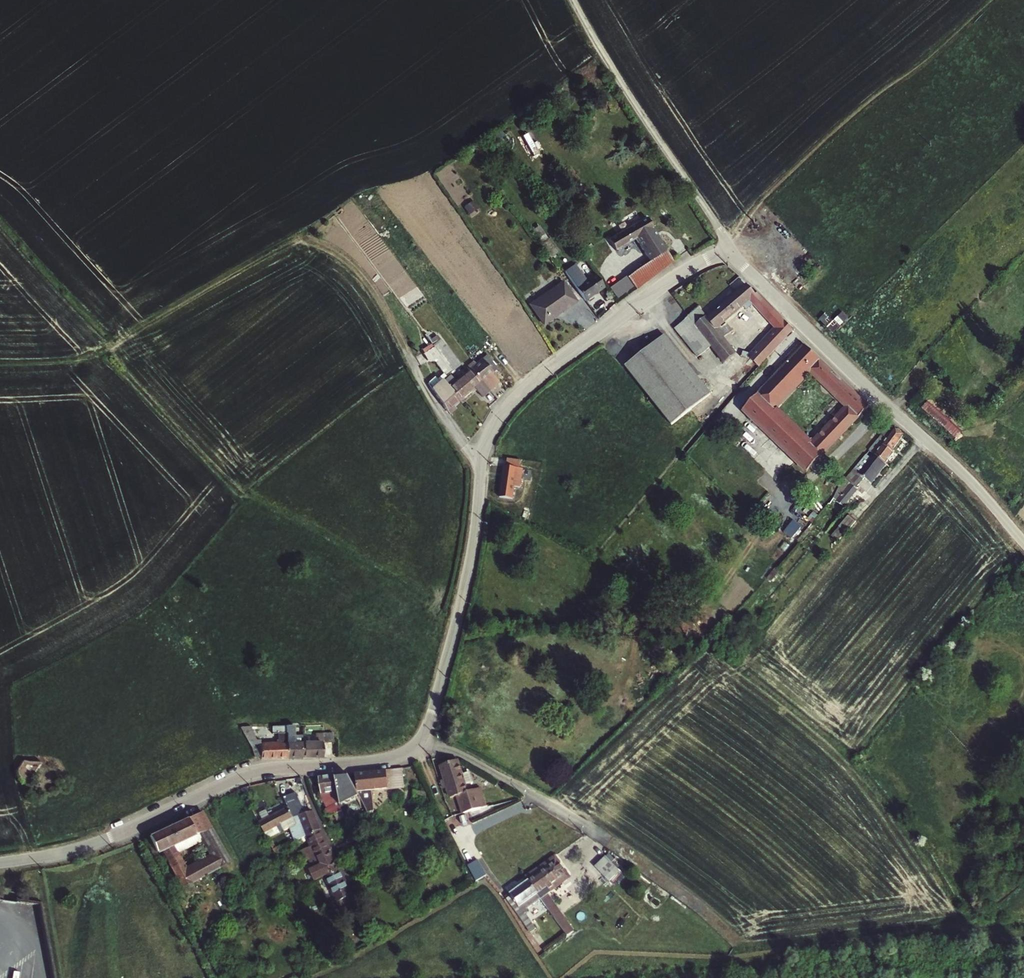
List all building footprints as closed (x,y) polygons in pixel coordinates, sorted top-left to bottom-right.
[(535,131),(525,134),(533,155),(542,152),(535,131)] [(626,278),(635,290),(661,270),(672,261),(664,251),(642,221),(607,248),(615,258),(634,242),(642,253),(649,261),(626,278)] [(548,240),(546,241),(555,254),(558,252),(548,240)] [(555,254),(546,241),(540,246),(546,255),(549,259),(555,254)] [(571,266),(564,270),(566,272),(585,301),(597,293),(588,279),(583,283),(571,266)] [(542,324),(557,314),(555,312),(561,308),(562,311),(576,301),(562,281),(529,304),(542,324)] [(754,289),(749,284),(747,286),(756,295),(758,293),(754,289)] [(700,358),(713,347),(726,363),(738,354),(725,338),(732,332),(725,324),(720,329),(718,327),(742,306),(747,311),(753,306),(760,313),(770,305),(758,293),(756,295),(747,286),(708,320),(700,310),(689,319),(701,333),(688,344),(700,358)] [(760,313),(767,320),(776,312),(770,305),(760,313)] [(749,359),(757,368),(794,332),(788,325),(782,318),(776,312),(767,320),(777,332),(771,338),(767,342),(749,359)] [(831,330),(850,320),(845,312),(827,322),(831,330)] [(701,333),(689,319),(675,330),(688,344),(701,333)] [(627,371),(677,428),(715,394),(665,337),(627,371)] [(788,362),(805,345),(802,341),(785,359),(788,362)] [(433,349),(439,356),(446,350),(440,343),(433,349)] [(774,364),(775,365),(780,371),(743,410),(750,416),(728,439),(738,449),(733,454),(770,489),(795,462),(807,473),(868,406),(840,379),(830,391),(846,407),(811,445),(773,409),(810,371),(824,385),(834,374),(831,370),(805,345),(788,362),(785,359),(782,356),(774,364)] [(439,356),(433,349),(430,346),(421,353),(428,362),(434,362),(443,374),(438,377),(441,380),(432,387),(447,411),(459,400),(454,394),(448,387),(442,379),(451,372),(439,356)] [(451,372),(459,365),(446,350),(439,356),(451,372)] [(490,373),(495,369),(490,362),(485,356),(474,365),(469,369),(480,382),(488,392),(498,383),(490,373)] [(480,382),(469,369),(448,387),(454,394),(459,400),(473,388),(481,398),(488,392),(480,382)] [(429,381),(432,387),(441,380),(438,377),(437,375),(429,381)] [(490,393),(489,394),(495,400),(500,395),(495,389),(490,393)] [(929,401),(923,408),(957,435),(963,427),(929,401)] [(891,451),(904,434),(891,425),(870,453),(886,465),(887,463),(894,453),(891,451)] [(871,484),(886,465),(870,453),(857,470),(834,500),(844,507),(857,491),(856,489),(864,479),(871,484)] [(515,467),(504,466),(501,497),(512,498),(515,467)] [(847,532),(857,521),(849,515),(840,526),(847,532)] [(794,519),(784,531),(793,538),(802,525),(794,519)] [(255,749),(255,758),(261,758),(261,759),(288,759),(287,726),(272,727),(272,733),(280,733),(280,743),(261,743),(261,735),(246,735),(255,749)] [(288,759),(303,759),(302,743),(302,736),(294,736),(294,726),(287,726),(288,759)] [(317,742),(302,743),(303,759),(324,758),(323,742),(326,742),(326,732),(323,733),(323,740),(317,740),(317,742)] [(17,775),(18,776),(21,781),(24,783),(27,785),(28,785),(42,764),(43,764),(43,763),(42,762),(41,761),(29,761),(26,761),(23,761),(22,761),(22,762),(18,768),(16,770),(16,771),(16,772),(17,774),(17,775)] [(451,798),(457,796),(460,805),(474,801),(472,793),(465,795),(463,786),(471,784),(467,771),(459,774),(455,761),(441,767),(445,780),(443,781),(445,789),(448,788),(451,798)] [(357,792),(403,788),(402,769),(384,771),(357,774),(355,774),(357,792)] [(347,774),(334,775),(338,803),(361,800),(357,792),(347,774)] [(321,795),(314,801),(324,829),(324,830),(331,827),(328,817),(340,813),(338,803),(334,775),(319,777),(321,795)] [(460,805),(463,815),(478,811),(474,801),(460,805)] [(259,825),(264,834),(294,819),(298,818),(305,815),(300,803),(293,806),(294,808),(259,825)] [(320,830),(313,811),(305,815),(298,818),(305,837),(320,830)] [(186,867),(173,841),(198,829),(212,855),(192,864),(198,877),(229,863),(201,812),(149,836),(157,852),(161,850),(178,886),(192,880),(186,867)] [(320,830),(305,837),(315,858),(330,850),(320,830)] [(351,839),(344,843),(348,851),(355,847),(351,839)] [(317,882),(325,878),(340,870),(330,850),(315,858),(320,867),(312,871),(317,882)] [(594,867),(604,882),(628,865),(612,855),(594,867)] [(555,857),(527,878),(530,881),(558,861),(555,857)] [(478,861),(468,866),(476,882),(487,875),(478,861)] [(530,881),(538,893),(566,873),(558,861),(530,881)] [(198,877),(192,864),(186,867),(192,880),(198,877)] [(338,903),(353,895),(340,870),(325,878),(338,903)] [(613,877),(617,883),(626,876),(622,870),(613,877)] [(566,873),(538,893),(541,898),(569,877),(566,873)] [(512,897),(507,900),(525,924),(533,936),(540,931),(529,916),(532,914),(530,911),(544,901),(541,898),(538,893),(530,881),(511,895),(512,897)]
